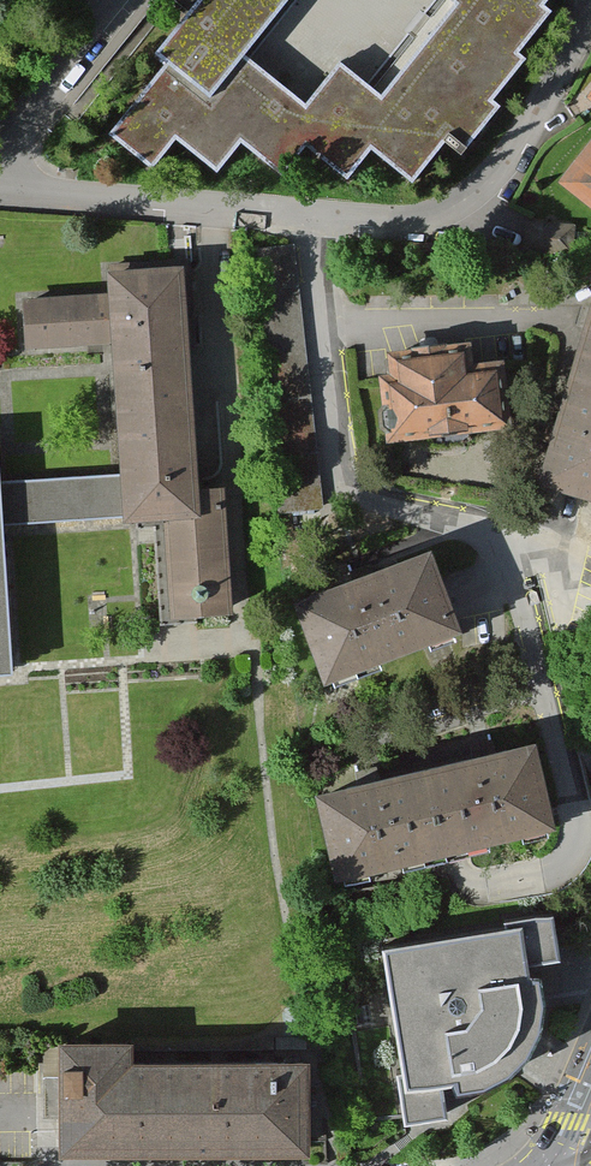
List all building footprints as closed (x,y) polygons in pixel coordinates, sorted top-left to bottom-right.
[(150,67),(161,76),(108,140),(150,174),(174,144),(216,178),(239,150),(282,185),(305,156),(347,190),(372,159),(413,193),(446,152),(461,164),(495,123),(488,117),(523,74),(517,68),(550,27),(539,19),(554,0),(453,0),(381,89),(339,56),(305,98),(245,51),(286,0),(204,0),(150,67)] [(559,180),(590,205),(590,138),(559,180)] [(114,343),(121,468),(123,519),(155,517),(161,626),(195,624),(194,612),(228,610),(221,479),(199,481),(187,262),(111,266),(112,288),(22,293),(25,348),(114,343)] [(570,365),(590,371),(590,297),(570,365)] [(470,337),(390,340),(393,438),(509,434),(507,356),(471,358),(470,337)] [(570,365),(538,469),(590,485),(590,371),(570,365)] [(121,468),(0,474),(0,671),(15,671),(7,526),(123,519),(121,468)] [(436,537),(294,584),(322,668),(464,620),(436,537)] [(557,811),(537,726),(431,752),(452,837),(557,811)] [(340,864),(452,837),(431,752),(320,779),(340,864)] [(454,1080),(452,1066),(461,1067),(469,1066),(479,1065),(488,1062),(495,1058),(503,1052),(511,1045),(518,1036),(523,1025),(526,1016),(527,1008),(527,1001),(526,991),(524,985),(522,978),(522,972),(521,966),(559,961),(555,929),(387,953),(406,1087),(454,1080)] [(59,1132),(60,1147),(308,1147),(308,1053),(134,1053),(134,1034),(59,1034),(59,1119),(59,1132)]
